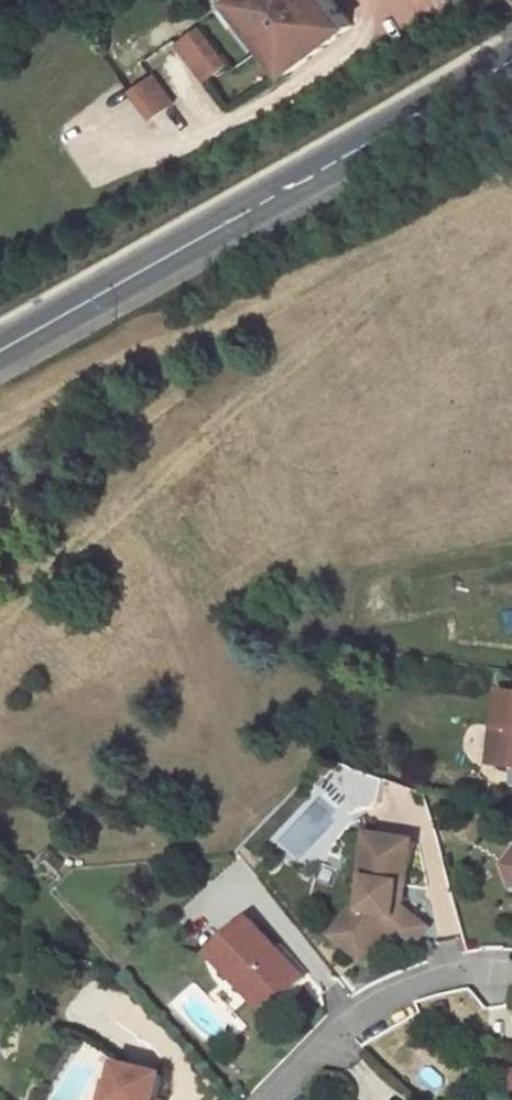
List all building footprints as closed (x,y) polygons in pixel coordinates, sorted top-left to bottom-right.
[(334,0),(225,0),(229,5),(222,11),(233,26),(247,15),(290,72),(353,25),(334,0)] [(228,64),(201,27),(179,43),(206,80),(228,64)] [(174,103),(155,76),(132,92),(152,119),(174,103)] [(505,692),(499,727),(501,728),(495,765),(511,767),(511,693),(505,692)] [(495,765),(501,728),(499,727),(495,727),(489,763),(495,765)] [(377,880),(384,836),(367,834),(361,877),(371,879),(377,880)] [(433,925),(406,904),(400,903),(403,885),(409,886),(416,841),(384,836),(377,880),(371,879),(366,910),(357,909),(335,936),(367,962),(390,931),(414,949),(433,925)] [(406,904),(409,886),(403,885),(400,903),(406,904)] [(305,978),(251,919),(212,955),(245,990),(258,978),(280,1002),(305,978)] [(280,1002),(258,978),(245,990),(267,1014),(280,1002)] [(245,1043),(253,1037),(247,1030),(239,1037),(245,1043)] [(165,1073),(122,1063),(117,1083),(113,1099),(158,1099),(165,1073)] [(117,1083),(109,1081),(104,1099),(113,1099),(117,1083)]
